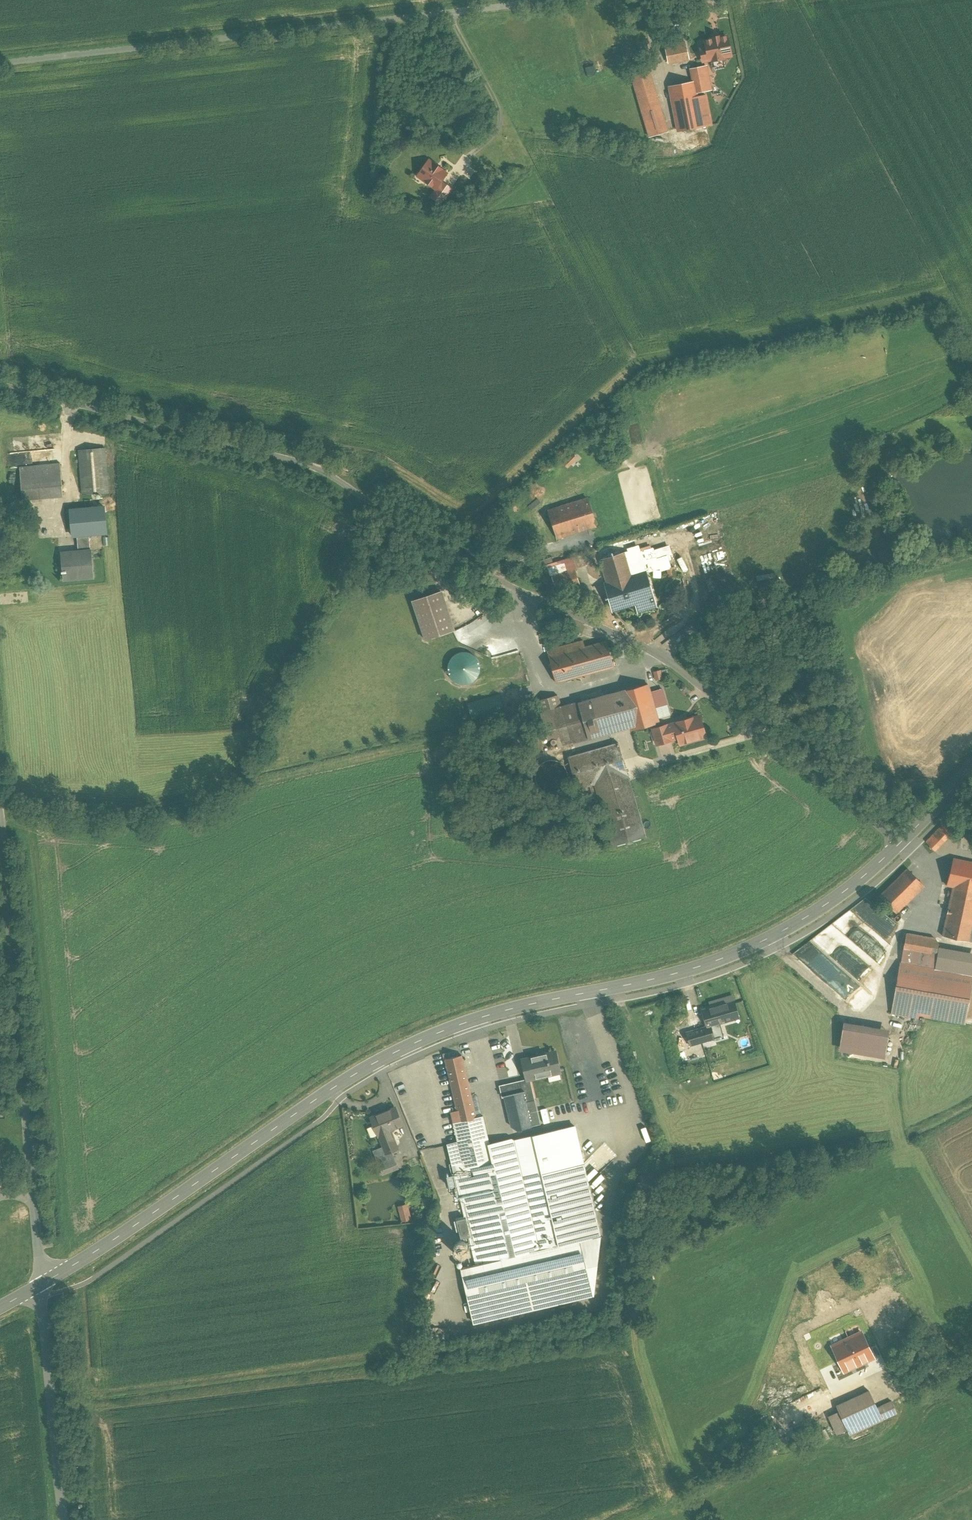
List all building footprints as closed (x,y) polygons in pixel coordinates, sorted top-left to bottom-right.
[(704,38),(705,43),(699,44),(702,58),(733,53),(730,34),(704,38)] [(686,42),(667,47),(670,64),(690,60),(686,42)] [(651,64),(631,69),(651,137),(671,131),(651,64)] [(695,82),(697,92),(722,89),(718,66),(699,69),(701,81),(695,82)] [(697,92),(695,82),(670,87),(679,131),(712,126),(706,95),(698,97),(697,92)] [(453,178),(429,161),(414,182),(438,199),(453,178)] [(108,449),(79,451),(83,495),(112,492),(108,449)] [(60,464),(20,469),(24,502),(64,498),(60,464)] [(584,488),(547,499),(560,538),(596,526),(584,488)] [(73,536),(77,536),(89,535),(102,534),(107,533),(105,507),(71,510),(73,536)] [(79,552),(91,550),(89,535),(77,536),(79,552)] [(79,552),(61,553),(63,571),(61,571),(61,573),(63,573),(64,580),(94,577),(92,550),(91,550),(79,552)] [(629,576),(643,572),(642,568),(631,571),(625,552),(601,560),(608,583),(606,583),(611,600),(634,593),(629,576)] [(634,593),(611,600),(614,610),(636,604),(638,612),(656,606),(646,571),(643,572),(629,576),(634,593)] [(577,578),(555,585),(558,593),(580,587),(577,578)] [(441,592),(413,601),(426,640),(454,630),(441,592)] [(585,639),(548,650),(558,685),(614,669),(607,644),(588,650),(585,639)] [(648,685),(578,703),(588,739),(630,727),(631,730),(659,722),(655,710),(652,698),(648,685)] [(499,694),(468,703),(474,724),(505,715),(499,694)] [(558,695),(538,701),(549,740),(568,735),(558,695)] [(662,695),(652,698),(655,710),(665,708),(662,695)] [(667,726),(671,740),(678,738),(680,744),(706,737),(705,735),(706,734),(704,727),(703,727),(700,717),(693,719),(692,718),(691,718),(679,722),(678,722),(678,723),(667,726)] [(671,740),(667,726),(654,729),(658,744),(671,741),(671,740)] [(619,744),(569,758),(577,789),(590,786),(594,799),(599,798),(600,801),(613,846),(645,837),(619,744)] [(557,792),(562,789),(565,785),(567,780),(568,774),(566,769),(563,765),(559,762),(554,760),(549,760),(544,762),(540,764),(536,769),(535,776),(536,782),(539,787),(544,791),(550,793),(557,792)] [(956,829),(947,821),(926,842),(935,851),(956,829)] [(955,859),(948,886),(953,887),(942,936),(971,941),(971,863),(955,859)] [(924,886),(908,869),(880,896),(897,913),(924,886)] [(906,934),(892,1012),(916,1017),(917,1015),(929,1017),(965,1023),(971,981),(971,976),(935,970),(940,946),(936,939),(906,934)] [(711,1026),(712,1030),(721,1027),(720,1023),(739,1018),(734,1001),(703,1010),(707,1027),(711,1026)] [(844,1023),(840,1050),(884,1058),(889,1030),(844,1023)] [(711,1026),(707,1027),(686,1033),(690,1046),(706,1041),(707,1046),(716,1044),(712,1030),(711,1026)] [(476,1265),(558,1246),(542,1174),(523,1178),(514,1139),(490,1145),(483,1116),(477,1117),(462,1055),(450,1058),(449,1052),(443,1054),(444,1060),(445,1060),(457,1111),(451,1113),(454,1126),(458,1142),(449,1144),(453,1165),(455,1164),(457,1173),(446,1175),(451,1195),(459,1193),(465,1218),(457,1220),(461,1238),(470,1237),(476,1265)] [(556,1052),(524,1060),(529,1080),(561,1072),(556,1052)] [(521,1084),(521,1082),(520,1082),(501,1086),(503,1097),(505,1096),(512,1128),(517,1130),(531,1127),(531,1126),(539,1124),(533,1099),(525,1101),(521,1084)] [(525,1101),(533,1099),(534,1099),(530,1082),(521,1084),(525,1101)] [(379,1134),(390,1130),(403,1125),(395,1107),(395,1108),(382,1113),(371,1117),(378,1135),(379,1134)] [(576,1125),(514,1139),(523,1178),(542,1174),(585,1163),(576,1125)] [(390,1130),(379,1134),(384,1146),(373,1150),(381,1171),(397,1165),(392,1151),(398,1148),(390,1130)] [(585,1163),(542,1174),(558,1246),(580,1241),(601,1236),(585,1163)] [(580,1241),(593,1296),(601,1236),(580,1241)] [(465,1243),(463,1242),(461,1241),(458,1242),(456,1243),(454,1245),(452,1247),(452,1249),(452,1251),(454,1254),(457,1256),(459,1257),(463,1256),(465,1255),(467,1253),(468,1250),(468,1248),(467,1245),(465,1243)] [(476,1265),(461,1268),(475,1324),(593,1296),(580,1241),(558,1246),(476,1265)] [(856,1321),(851,1311),(850,1312),(826,1323),(825,1323),(826,1324),(836,1345),(861,1333),(856,1321)] [(836,1345),(814,1355),(825,1380),(873,1358),(862,1333),(861,1333),(836,1345)] [(840,1414),(833,1418),(839,1432),(841,1436),(849,1432),(850,1435),(897,1413),(892,1401),(877,1408),(869,1391),(837,1406),(840,1414)]
